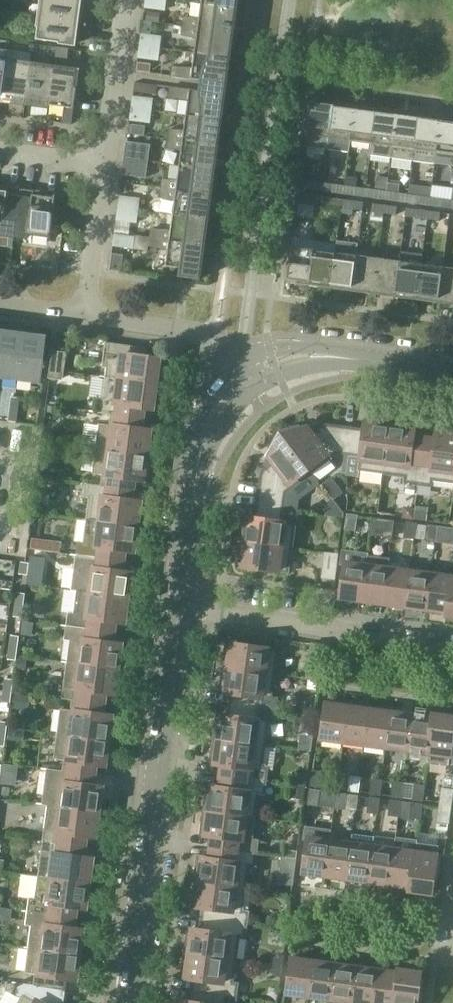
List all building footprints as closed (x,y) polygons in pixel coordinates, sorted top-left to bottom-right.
[(81,3),(59,0),(42,0),(40,18),(78,23),(81,3)] [(185,16),(184,26),(234,32),(237,7),(202,3),(200,20),(193,19),(193,17),(185,16)] [(148,11),(147,21),(153,21),(159,22),(160,13),(148,11)] [(78,23),(40,18),(37,39),(75,44),(78,23)] [(198,35),(196,53),(231,57),(234,32),(184,26),(183,35),(191,36),(191,34),(198,35)] [(55,66),(50,105),(75,108),(80,69),(66,67),(69,49),(58,47),(55,66)] [(173,66),(172,76),(203,80),(227,83),(231,57),(196,53),(194,67),(173,66)] [(31,63),(8,60),(2,98),(26,102),(31,63)] [(138,62),(137,71),(150,73),(151,64),(138,62)] [(26,102),(50,105),(55,66),(31,63),(26,102)] [(171,86),(170,96),(182,99),(183,97),(190,98),(187,115),(222,120),(227,83),(203,80),(202,90),(171,86)] [(154,94),(157,94),(158,84),(135,81),(133,91),(154,94)] [(306,146),(328,149),(334,102),(322,100),(322,103),(311,102),(306,146)] [(356,105),(334,102),(328,149),(349,152),(351,141),(356,105)] [(377,108),(356,105),(351,141),(372,143),(377,108)] [(399,111),(377,108),(372,143),(370,155),(392,158),(399,111)] [(392,158),(414,161),(420,113),(399,111),(392,158)] [(442,116),(420,113),(414,161),(435,163),(437,152),(442,116)] [(170,129),(169,138),(219,145),(222,120),(187,115),(185,132),(178,131),(178,129),(170,129)] [(442,116),(437,152),(435,163),(452,166),(452,118),(442,116)] [(133,124),(132,133),(144,135),(145,126),(133,124)] [(216,170),(219,145),(169,138),(167,147),(176,149),(176,147),(183,148),(181,165),(216,170)] [(127,142),(125,157),(148,161),(150,145),(127,142)] [(148,161),(125,157),(123,174),(146,177),(148,161)] [(163,179),(162,188),(212,195),(216,170),(181,165),(178,182),(171,181),(172,179),(163,179)] [(298,188),(322,191),(324,182),(299,179),(298,188)] [(322,191),(344,194),(345,185),(324,182),(322,191)] [(366,188),(345,185),(344,194),(365,197),(366,188)] [(0,190),(0,229),(2,230),(2,234),(15,235),(21,188),(6,186),(5,191),(0,190)] [(37,190),(21,188),(15,235),(29,237),(29,233),(50,236),(49,238),(50,238),(53,220),(57,220),(59,207),(55,206),(56,195),(55,195),(55,197),(36,195),(37,190)] [(176,198),(174,215),(209,220),(212,195),(162,188),(161,197),(169,199),(169,197),(176,198)] [(388,191),(366,188),(365,197),(386,200),(388,191)] [(386,200),(408,203),(409,194),(388,191),(386,200)] [(313,195),(298,193),(297,201),(312,203),(313,195)] [(431,197),(409,194),(408,203),(430,206),(431,197)] [(330,206),(342,207),(343,199),(331,197),(330,206)] [(430,206),(451,209),(452,200),(431,197),(430,206)] [(355,201),(343,199),(342,207),(354,209),(355,201)] [(373,212),(385,213),(386,205),(374,203),(373,212)] [(398,206),(386,205),(385,213),(396,215),(398,206)] [(428,219),(429,210),(407,207),(406,216),(428,219)] [(441,212),(429,210),(428,219),(440,221),(441,212)] [(152,228),(150,237),(205,245),(209,220),(174,215),(171,232),(165,231),(165,229),(152,228)] [(116,220),(114,232),(129,234),(131,222),(116,220)] [(201,278),(205,245),(150,237),(137,235),(136,249),(147,251),(148,245),(162,249),(163,247),(169,247),(167,266),(182,268),(181,276),(201,278)] [(298,283),(310,285),(316,241),(293,238),(288,279),(298,280),(298,283)] [(337,244),(331,288),(352,291),(357,255),(359,243),(337,240),(337,244)] [(337,244),(316,241),(310,285),(331,288),(337,244)] [(400,261),(395,297),(417,300),(422,264),(423,254),(401,251),(400,261)] [(44,253),(42,268),(55,270),(58,255),(44,253)] [(379,258),(357,255),(352,291),(374,294),(379,258)] [(379,258),(374,294),(395,297),(400,261),(379,258)] [(417,300),(438,302),(443,267),(422,264),(417,300)] [(443,267),(438,302),(452,304),(452,268),(443,267)] [(18,379),(24,333),(3,330),(0,352),(0,376),(18,379)] [(47,336),(24,333),(18,379),(41,382),(47,336)] [(106,344),(103,366),(108,367),(106,377),(153,383),(155,383),(157,384),(158,383),(159,371),(159,370),(161,361),(161,359),(159,359),(156,359),(137,356),(138,349),(106,344)] [(62,378),(66,353),(54,352),(51,377),(62,378)] [(98,398),(96,412),(112,414),(140,418),(142,418),(144,418),(144,417),(145,407),(150,408),(152,408),(154,408),(154,407),(156,398),(156,396),(157,385),(157,384),(155,383),(153,383),(106,377),(103,399),(98,398)] [(12,397),(10,409),(18,410),(20,398),(12,397)] [(17,422),(18,410),(10,409),(9,420),(17,422)] [(100,424),(97,448),(144,454),(146,455),(148,455),(148,454),(150,443),(150,441),(151,432),(151,430),(149,430),(147,430),(142,429),(143,419),(144,418),(142,418),(140,418),(112,414),(110,425),(100,424)] [(354,428),(351,455),(362,456),(360,469),(384,472),(391,421),(376,419),(376,423),(367,422),(365,430),(354,428)] [(406,481),(419,483),(425,438),(414,436),(415,428),(405,427),(406,423),(391,421),(384,472),(407,475),(406,481)] [(299,425),(280,430),(312,472),(338,453),(350,454),(351,455),(354,428),(327,424),(319,427),(319,429),(312,431),(308,427),(302,429),(299,425)] [(425,438),(419,483),(432,485),(433,479),(452,482),(452,429),(448,429),(447,433),(438,432),(437,439),(425,438)] [(286,492),(312,472),(280,430),(270,448),(272,451),(269,456),(273,461),(269,468),(266,466),(262,474),(258,507),(284,510),(286,492)] [(97,448),(93,473),(103,474),(102,485),(131,489),(132,489),(134,489),(135,478),(140,479),(142,479),(145,480),(145,478),(146,469),(146,467),(148,456),(148,455),(146,455),(144,454),(97,448)] [(86,483),(84,496),(90,497),(87,519),(134,526),(136,526),(138,526),(140,514),(140,512),(141,503),(142,502),(139,501),(137,501),(132,501),(134,490),(134,489),(132,489),(131,489),(102,485),(86,483)] [(344,512),(331,497),(325,516),(343,518),(344,512)] [(416,508),(415,518),(426,520),(428,508),(416,506),(416,508)] [(243,526),(241,541),(292,548),(295,524),(282,522),(284,510),(258,507),(256,518),(248,517),(247,527),(243,526)] [(403,517),(415,518),(416,508),(405,507),(403,517)] [(357,516),(348,515),(346,528),(355,530),(357,516)] [(393,538),(395,520),(372,517),(370,535),(393,538)] [(78,542),(77,554),(121,560),(123,561),(124,561),(124,560),(126,550),(131,550),(133,551),(135,551),(135,549),(136,540),(137,539),(138,527),(138,526),(136,526),(134,526),(87,519),(84,543),(78,542)] [(417,523),(408,522),(406,536),(415,537),(417,523)] [(438,526),(429,525),(427,539),(436,540),(438,526)] [(436,540),(452,542),(452,528),(438,526),(436,540)] [(32,548),(46,550),(47,540),(33,538),(32,548)] [(289,572),(292,548),(241,541),(239,556),(243,557),(242,566),(289,572)] [(345,564),(340,599),(363,602),(369,555),(369,554),(344,550),(343,564),(345,564)] [(335,579),(338,554),(326,553),(323,577),(335,579)] [(75,568),(72,590),(78,591),(124,597),(127,597),(129,598),(129,597),(130,585),(131,584),(132,575),(132,573),(130,573),(128,572),(123,572),(124,562),(124,561),(123,561),(121,560),(77,554),(75,568)] [(391,558),(369,555),(363,602),(384,605),(389,569),(391,558)] [(21,574),(28,575),(30,563),(22,562),(21,574)] [(384,605),(405,608),(410,571),(389,569),(384,605)] [(405,608),(427,610),(432,574),(410,571),(405,608)] [(447,613),(448,613),(452,578),(452,577),(432,574),(427,610),(447,613)] [(69,612),(67,626),(112,632),(113,632),(115,632),(115,631),(116,621),(121,622),(123,622),(125,622),(126,620),(127,612),(127,610),(129,598),(127,597),(124,597),(78,591),(75,613),(69,612)] [(18,592),(17,604),(24,605),(26,593),(18,592)] [(23,617),(24,605),(17,604),(15,616),(23,617)] [(22,621),(21,635),(32,636),(34,622),(22,621)] [(67,626),(65,639),(71,640),(68,662),(115,668),(117,669),(119,669),(119,668),(121,657),(121,655),(122,646),(122,644),(120,644),(118,644),(113,643),(115,633),(115,632),(113,632),(112,632),(67,626)] [(13,635),(11,647),(19,648),(20,636),(13,635)] [(224,667),(275,674),(279,650),(232,643),(230,653),(226,652),(224,667)] [(17,660),(19,648),(11,647),(9,659),(17,660)] [(18,657),(17,668),(26,669),(28,658),(18,657)] [(65,687),(63,698),(73,699),(102,703),(103,703),(105,703),(107,692),(111,693),(114,693),(116,694),(116,692),(117,683),(117,681),(119,670),(119,669),(117,669),(115,668),(68,662),(65,687)] [(323,667),(309,665),(308,678),(321,680),(323,667)] [(224,667),(222,682),(226,683),(225,692),(232,693),(231,704),(257,708),(277,710),(279,699),(272,698),(275,674),(224,667)] [(5,690),(13,691),(15,679),(7,678),(5,690)] [(11,703),(13,691),(5,690),(3,702),(11,703)] [(14,693),(12,709),(28,710),(31,695),(14,693)] [(62,709),(58,733),(105,740),(107,740),(109,740),(110,739),(111,728),(111,726),(112,717),(113,716),(111,715),(108,715),(104,715),(105,704),(105,703),(103,703),(102,703),(73,699),(72,710),(62,709)] [(349,705),(326,702),(321,738),(344,741),(349,705)] [(214,738),(265,745),(268,724),(275,724),(277,710),(257,708),(231,704),(229,716),(222,715),(221,724),(216,724),(214,738)] [(370,708),(349,705),(344,741),(365,744),(370,708)] [(391,711),(370,708),(365,744),(387,747),(391,711)] [(408,750),(413,714),(391,711),(387,747),(408,750)] [(434,716),(433,716),(413,714),(408,750),(429,753),(434,716)] [(433,715),(433,716),(434,716),(429,753),(428,762),(452,765),(452,718),(433,715)] [(7,734),(9,722),(1,721),(0,728),(0,733),(7,734)] [(58,733),(55,758),(65,759),(63,770),(92,774),(94,775),(95,775),(96,774),(97,764),(102,764),(104,765),(106,765),(106,763),(107,754),(108,753),(109,741),(109,740),(107,740),(105,740),(58,733)] [(314,735),(300,733),(298,750),(312,751),(314,735)] [(223,764),(221,776),(267,782),(268,769),(262,768),(265,745),(214,738),(212,753),(217,754),(215,763),(223,764)] [(48,768),(43,804),(49,805),(95,811),(98,811),(100,812),(100,811),(101,799),(102,798),(103,789),(103,787),(101,787),(99,787),(94,786),(95,776),(95,775),(94,775),(92,774),(63,770),(48,768)] [(321,786),(322,772),(314,771),(312,785),(321,786)] [(293,785),(307,787),(308,775),(294,773),(293,785)] [(267,782),(221,776),(220,787),(212,786),(211,796),(207,795),(205,810),(256,817),(259,794),(265,795),(267,782)] [(359,791),(360,777),(352,776),(350,790),(359,791)] [(380,794),(382,780),(373,779),(371,793),(380,794)] [(402,797),(403,783),(394,782),(393,796),(402,797)] [(412,800),(424,801),(426,785),(414,783),(412,800)] [(305,799),(307,787),(293,785),(291,797),(305,799)] [(452,795),(452,790),(443,788),(441,802),(452,804),(452,795)] [(320,791),(311,790),(309,803),(318,805),(320,791)] [(358,796),(349,795),(348,809),(356,810),(358,796)] [(380,799),(371,798),(369,811),(378,813),(380,799)] [(401,802),(392,800),(390,814),(399,816),(401,802)] [(422,805),(413,803),(412,817),(421,818),(422,805)] [(45,829),(43,840),(54,842),(83,846),(84,846),(86,846),(86,845),(87,835),(92,836),(94,836),(96,836),(97,835),(98,826),(98,824),(100,813),(100,812),(98,811),(95,811),(49,805),(45,829)] [(451,808),(440,807),(439,821),(449,822),(451,808)] [(253,839),(256,817),(205,810),(203,825),(207,825),(206,835),(213,836),(212,847),(257,853),(259,840),(253,839)] [(303,874),(325,877),(330,841),(332,829),(305,825),(303,839),(308,840),(303,874)] [(353,834),(352,844),(347,880),(368,883),(373,846),(374,837),(353,834)] [(390,885),(410,888),(411,888),(416,852),(418,842),(418,840),(396,836),(396,838),(394,849),(395,849),(390,885)] [(42,852),(39,876),(86,882),(88,883),(90,883),(90,882),(92,871),(92,869),(93,860),(93,858),(91,858),(89,858),(84,857),(86,847),(86,846),(84,846),(83,846),(54,842),(43,840),(42,851),(42,852)] [(325,877),(347,880),(352,844),(330,841),(325,877)] [(418,842),(416,852),(411,888),(410,888),(410,889),(433,893),(436,870),(440,870),(441,858),(438,857),(438,855),(439,845),(418,842)] [(373,846),(368,883),(390,885),(395,849),(394,849),(373,846)] [(197,866),(195,881),(246,888),(249,865),(255,866),(257,853),(212,847),(210,859),(203,858),(201,867),(197,866)] [(297,859),(298,851),(285,850),(284,857),(297,859)] [(281,858),(280,870),(295,872),(297,860),(281,858)] [(30,897),(28,911),(73,917),(74,917),(76,918),(76,917),(78,906),(82,907),(85,907),(87,908),(87,906),(88,897),(88,895),(90,884),(90,883),(88,883),(86,882),(39,876),(36,898),(30,897)] [(246,888),(195,881),(193,896),(197,897),(196,906),(204,907),(202,918),(247,925),(249,913),(243,912),(246,888)] [(28,911),(27,924),(32,925),(29,947),(76,954),(78,954),(80,954),(81,954),(82,942),(82,940),(84,932),(84,930),(82,930),(80,929),(75,929),(76,918),(74,917),(73,917),(28,911)] [(237,960),(240,937),(246,937),(247,925),(202,918),(201,930),(193,929),(192,938),(188,938),(186,953),(237,960)] [(276,918),(275,926),(288,928),(289,919),(276,918)] [(29,947),(26,972),(36,974),(35,984),(63,988),(65,977),(73,978),(75,979),(77,979),(77,977),(79,968),(79,967),(80,955),(80,954),(78,954),(76,954),(29,947)] [(194,978),(192,990),(219,994),(238,996),(240,984),(233,984),(237,960),(186,953),(184,967),(188,968),(186,977),(194,978)] [(278,954),(273,958),(272,964),(283,966),(284,955),(278,954)] [(310,996),(314,960),(292,957),(287,993),(310,996)] [(336,963),(314,960),(310,996),(331,999),(336,963)] [(357,965),(336,963),(331,999),(352,1002),(357,965)] [(283,966),(272,964),(271,971),(275,976),(281,977),(283,966)] [(357,965),(352,1002),(363,1002),(374,1002),(379,968),(357,965)] [(374,1002),(396,1002),(400,971),(398,971),(379,968),(374,1002)] [(396,1002),(422,1002),(423,996),(419,996),(422,973),(399,970),(398,971),(400,971),(396,1002)] [(18,1002),(61,1002),(63,988),(35,984),(19,982),(17,996),(22,997),(18,1002)] [(219,994),(192,990),(191,1002),(183,1001),(183,1002),(237,1002),(238,996),(219,994)]
